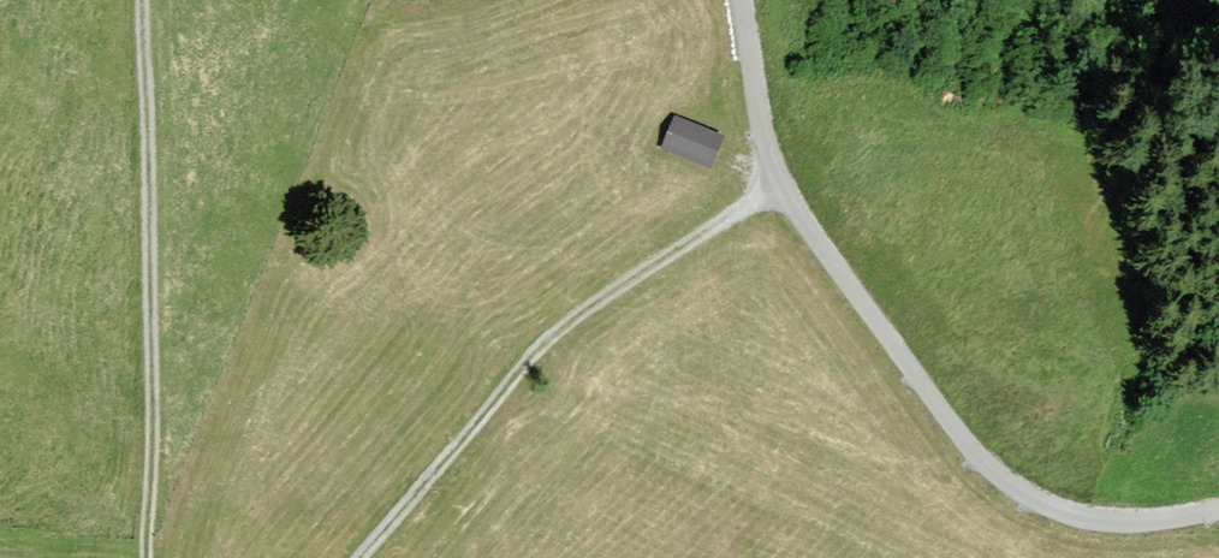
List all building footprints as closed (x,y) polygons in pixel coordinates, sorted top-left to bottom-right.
[(724,130),(674,111),(663,142),(713,161),(724,130)]
